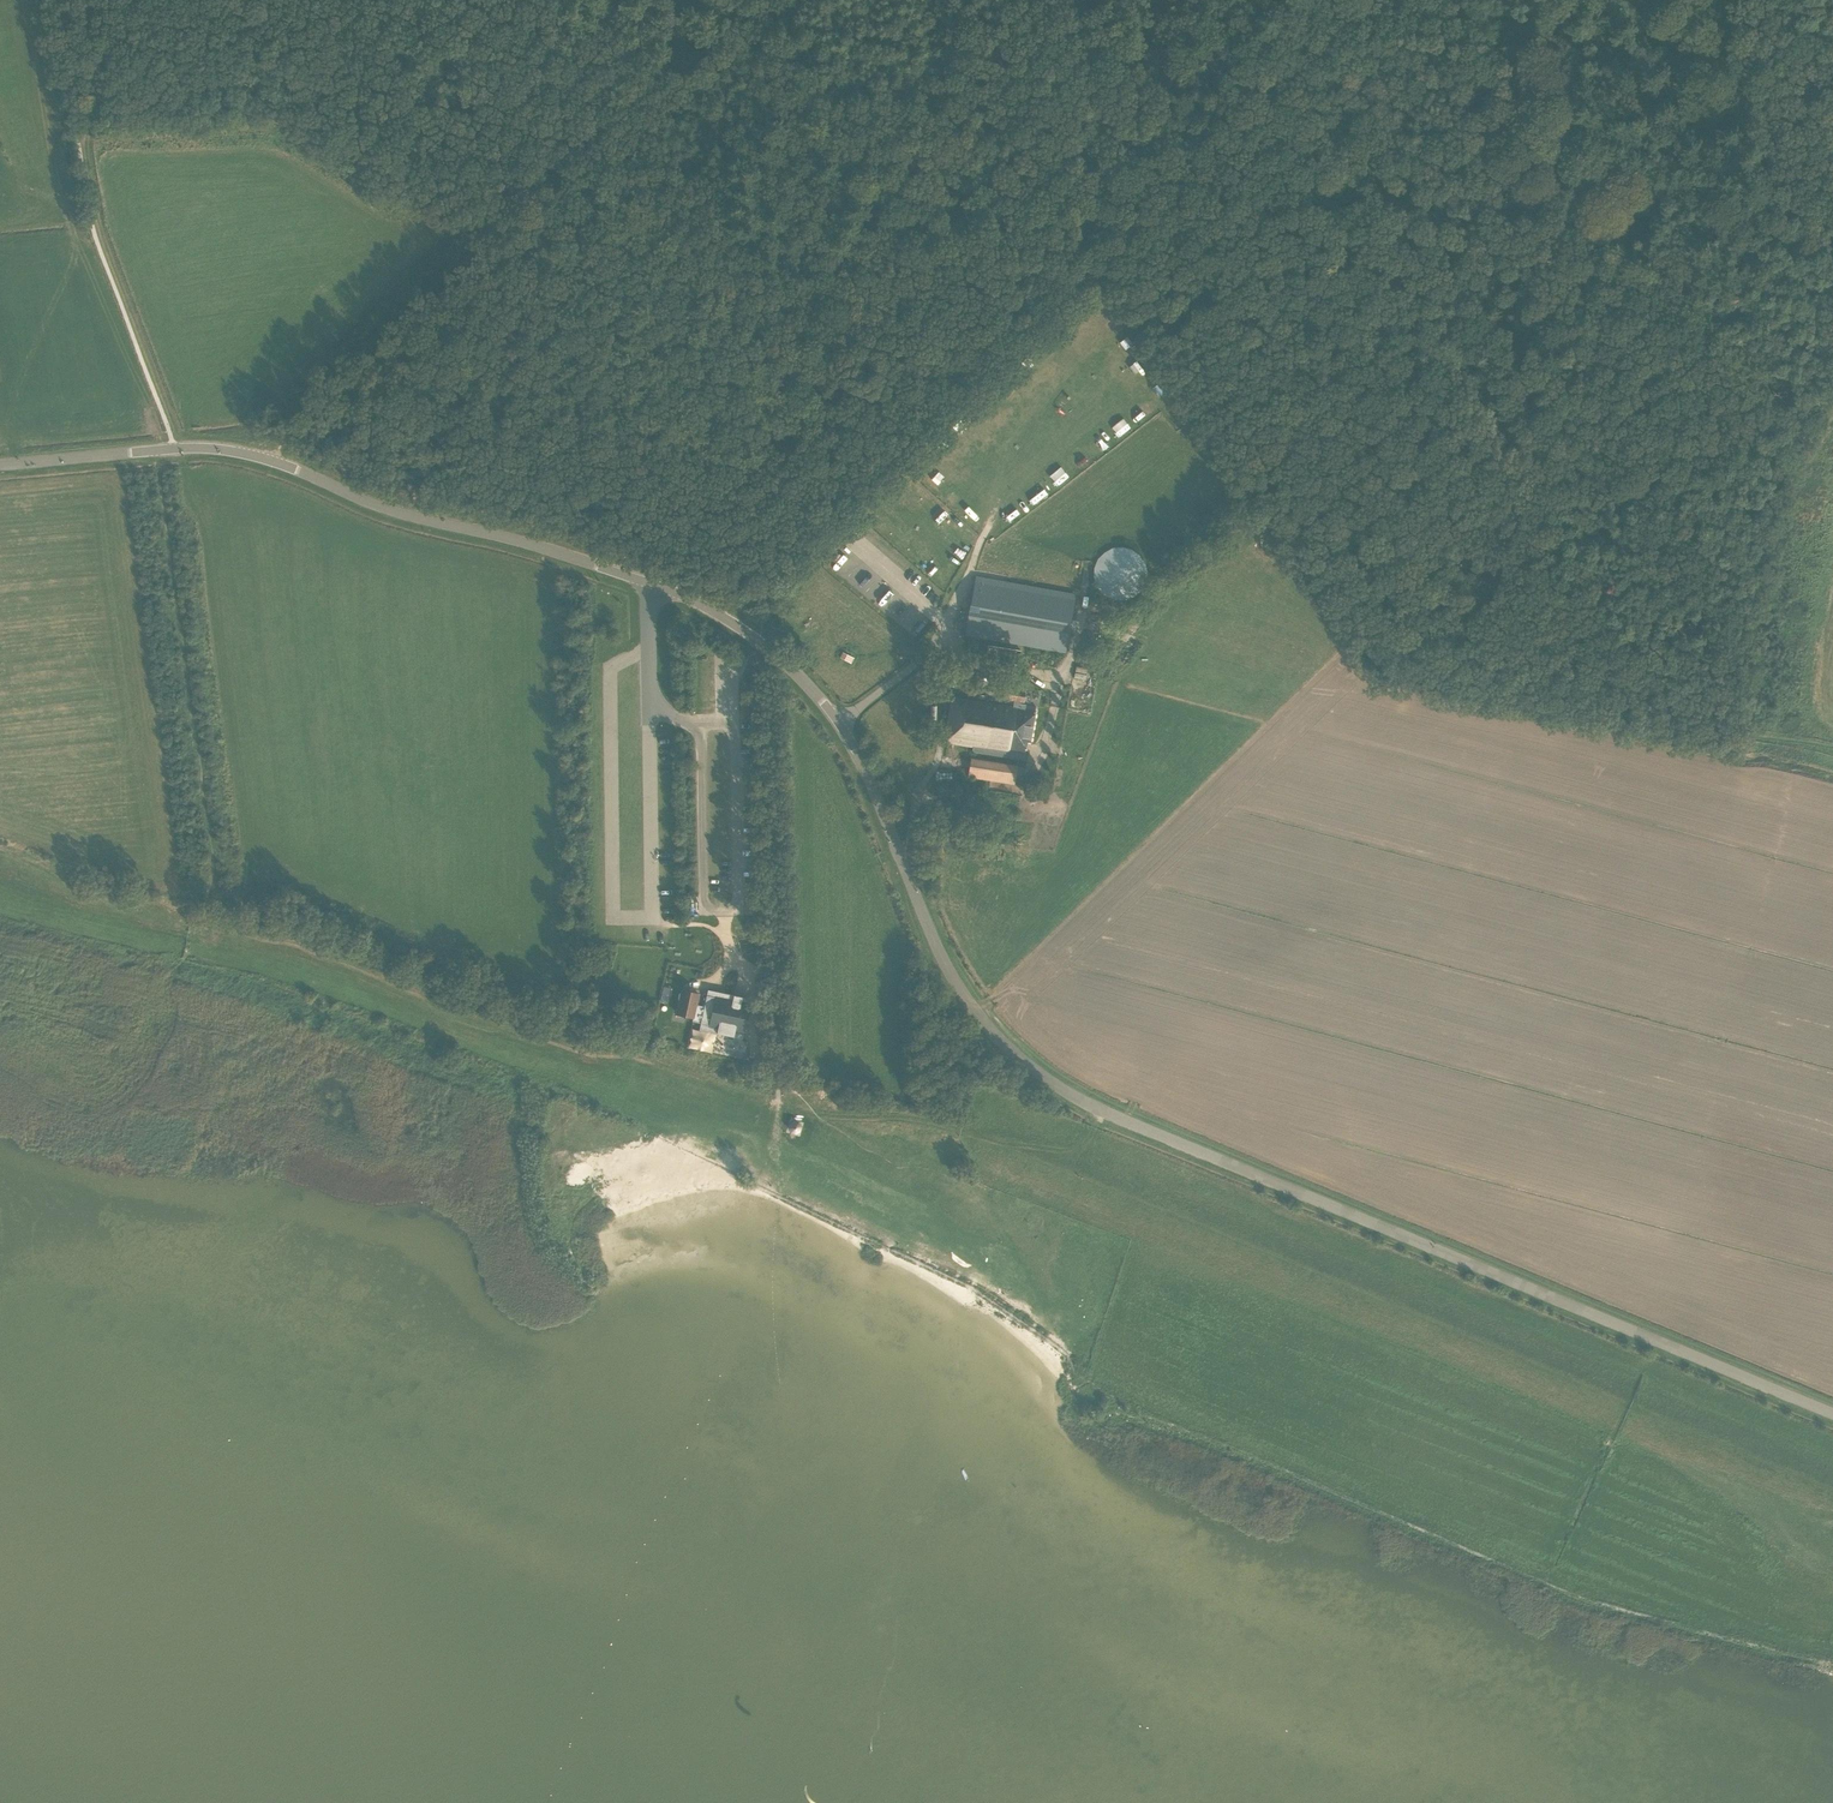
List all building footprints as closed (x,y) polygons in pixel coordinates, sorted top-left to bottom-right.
[(1102,436),(1109,446),(1116,442),(1109,431),(1102,436)] [(1083,449),(1076,458),(1084,465),(1092,457),(1083,449)] [(1072,476),(1083,468),(1076,457),(1064,465),(1072,476)] [(1052,475),(1042,482),(1046,488),(1056,481),(1052,475)] [(1120,580),(1120,576),(1099,575),(1098,595),(1126,596),(1126,580),(1120,580)] [(976,576),(965,634),(1067,653),(1078,594),(976,576)] [(988,645),(986,660),(1019,665),(1022,651),(988,645)] [(851,664),(855,658),(844,651),(840,657),(851,664)] [(1025,760),(1027,742),(1031,743),(1036,706),(1020,704),(1020,701),(1024,702),(1026,691),(1006,688),(1004,699),(1016,700),(1015,707),(952,697),(945,742),(973,746),(972,752),(1025,760)] [(620,712),(619,721),(627,723),(628,713),(620,712)] [(595,724),(603,724),(603,715),(594,715),(595,724)] [(624,753),(637,752),(636,744),(624,745),(624,753)] [(972,759),(969,777),(1014,785),(1017,766),(972,759)] [(719,823),(730,822),(730,814),(719,815),(719,823)] [(710,842),(728,843),(728,833),(711,833),(710,842)] [(676,959),(675,965),(690,968),(691,962),(676,959)] [(682,990),(677,1014),(686,1016),(693,1018),(692,1021),(701,1023),(704,1007),(696,1005),(699,994),(682,990)] [(701,1023),(700,1024),(718,1028),(717,1034),(734,1037),(735,1031),(744,1033),(750,1005),(707,996),(704,1007),(701,1023)] [(794,1120),(789,1122),(787,1127),(790,1133),(796,1134),(801,1131),(802,1126),(800,1121),(794,1120)] [(849,1221),(845,1227),(854,1232),(857,1225),(849,1221)]
